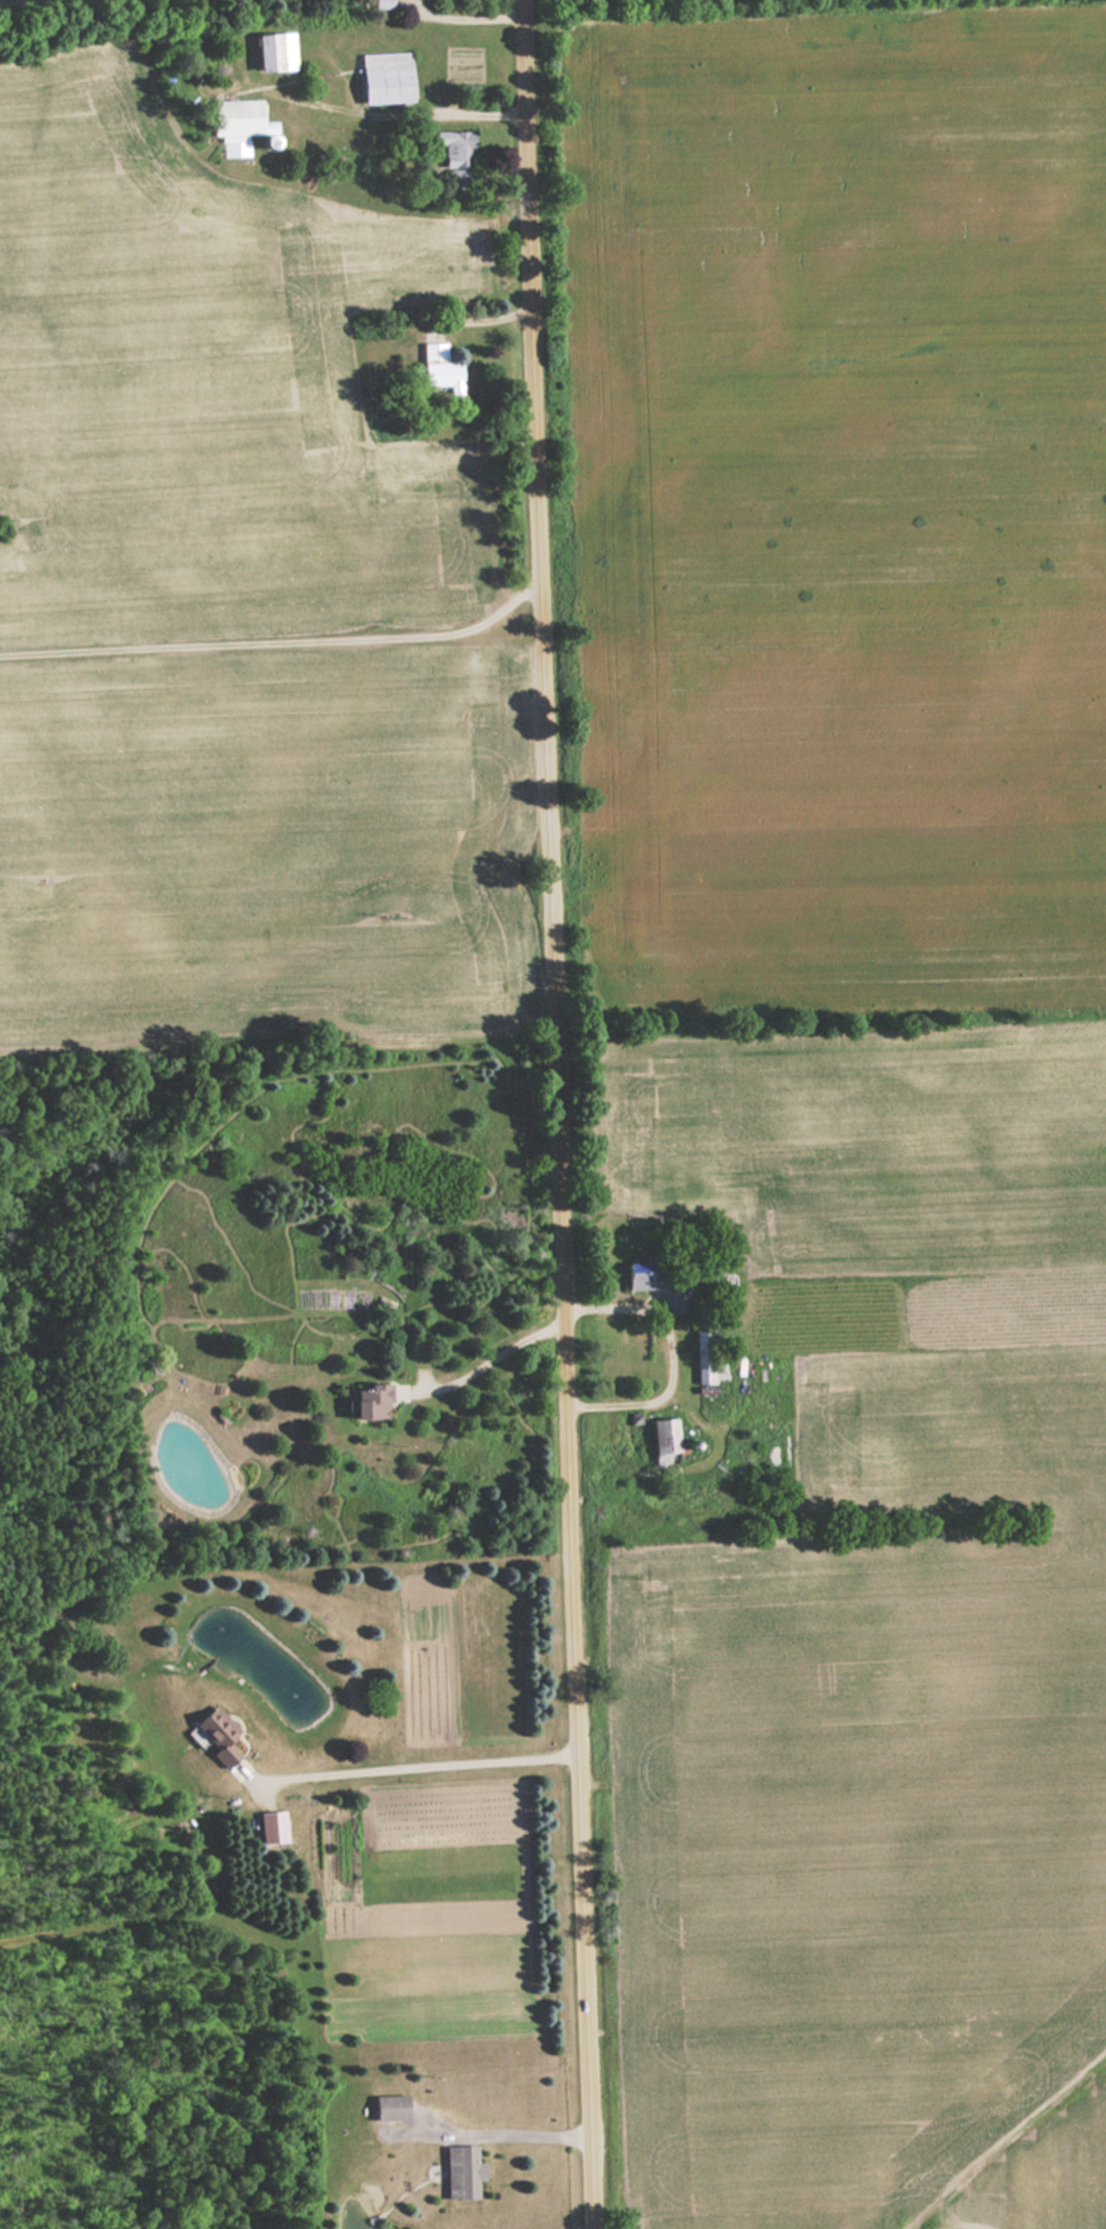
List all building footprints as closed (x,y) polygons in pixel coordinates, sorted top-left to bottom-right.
[(393,0),(375,0),(375,9),(393,9),(393,0)] [(257,34),(259,71),(295,70),(293,33),(257,34)] [(363,103),(413,102),(411,52),(362,54),(363,103)] [(212,100),(213,136),(221,136),(221,142),(247,142),(247,135),(263,134),(263,99),(212,100)] [(471,130),(434,130),(434,145),(444,145),(444,170),(454,170),(454,178),(472,178),(471,130)] [(423,342),(423,387),(461,386),(461,361),(446,362),(446,342),(423,342)] [(626,1290),(654,1290),(667,1316),(685,1307),(666,1271),(626,1271),(626,1290)] [(712,1384),(712,1331),(694,1331),(694,1384),(712,1384)] [(356,1400),(347,1400),(347,1410),(355,1410),(355,1419),(390,1419),(390,1385),(356,1385),(356,1400)] [(650,1419),(653,1459),(678,1457),(675,1417),(650,1419)] [(187,1731),(203,1749),(207,1745),(228,1767),(242,1755),(229,1741),(241,1731),(217,1704),(187,1731)] [(408,2118),(408,2094),(376,2094),(376,2118),(408,2118)] [(446,2145),(447,2198),(478,2198),(477,2179),(486,2179),(486,2162),(477,2162),(477,2144),(446,2145)]
